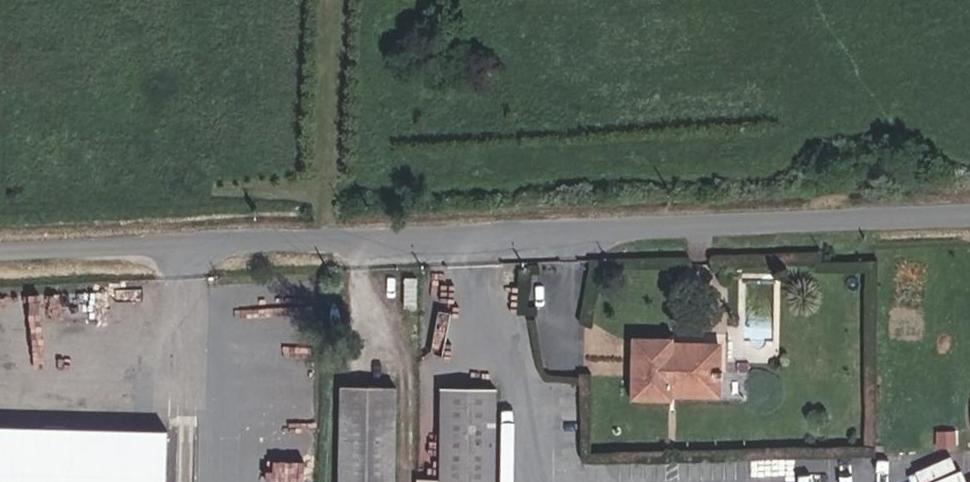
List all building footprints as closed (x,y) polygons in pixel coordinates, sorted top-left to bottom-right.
[(634,406),(667,406),(667,399),(714,400),(714,384),(723,385),(723,376),(719,377),(720,354),(670,354),(670,347),(634,346),(634,406)] [(335,481),(390,481),(393,388),(338,386),(335,481)] [(437,481),(489,481),(489,388),(437,387),(437,481)] [(166,429),(0,424),(0,481),(164,481),(166,429)] [(321,462),(284,460),(283,481),(320,481),(321,462)]
